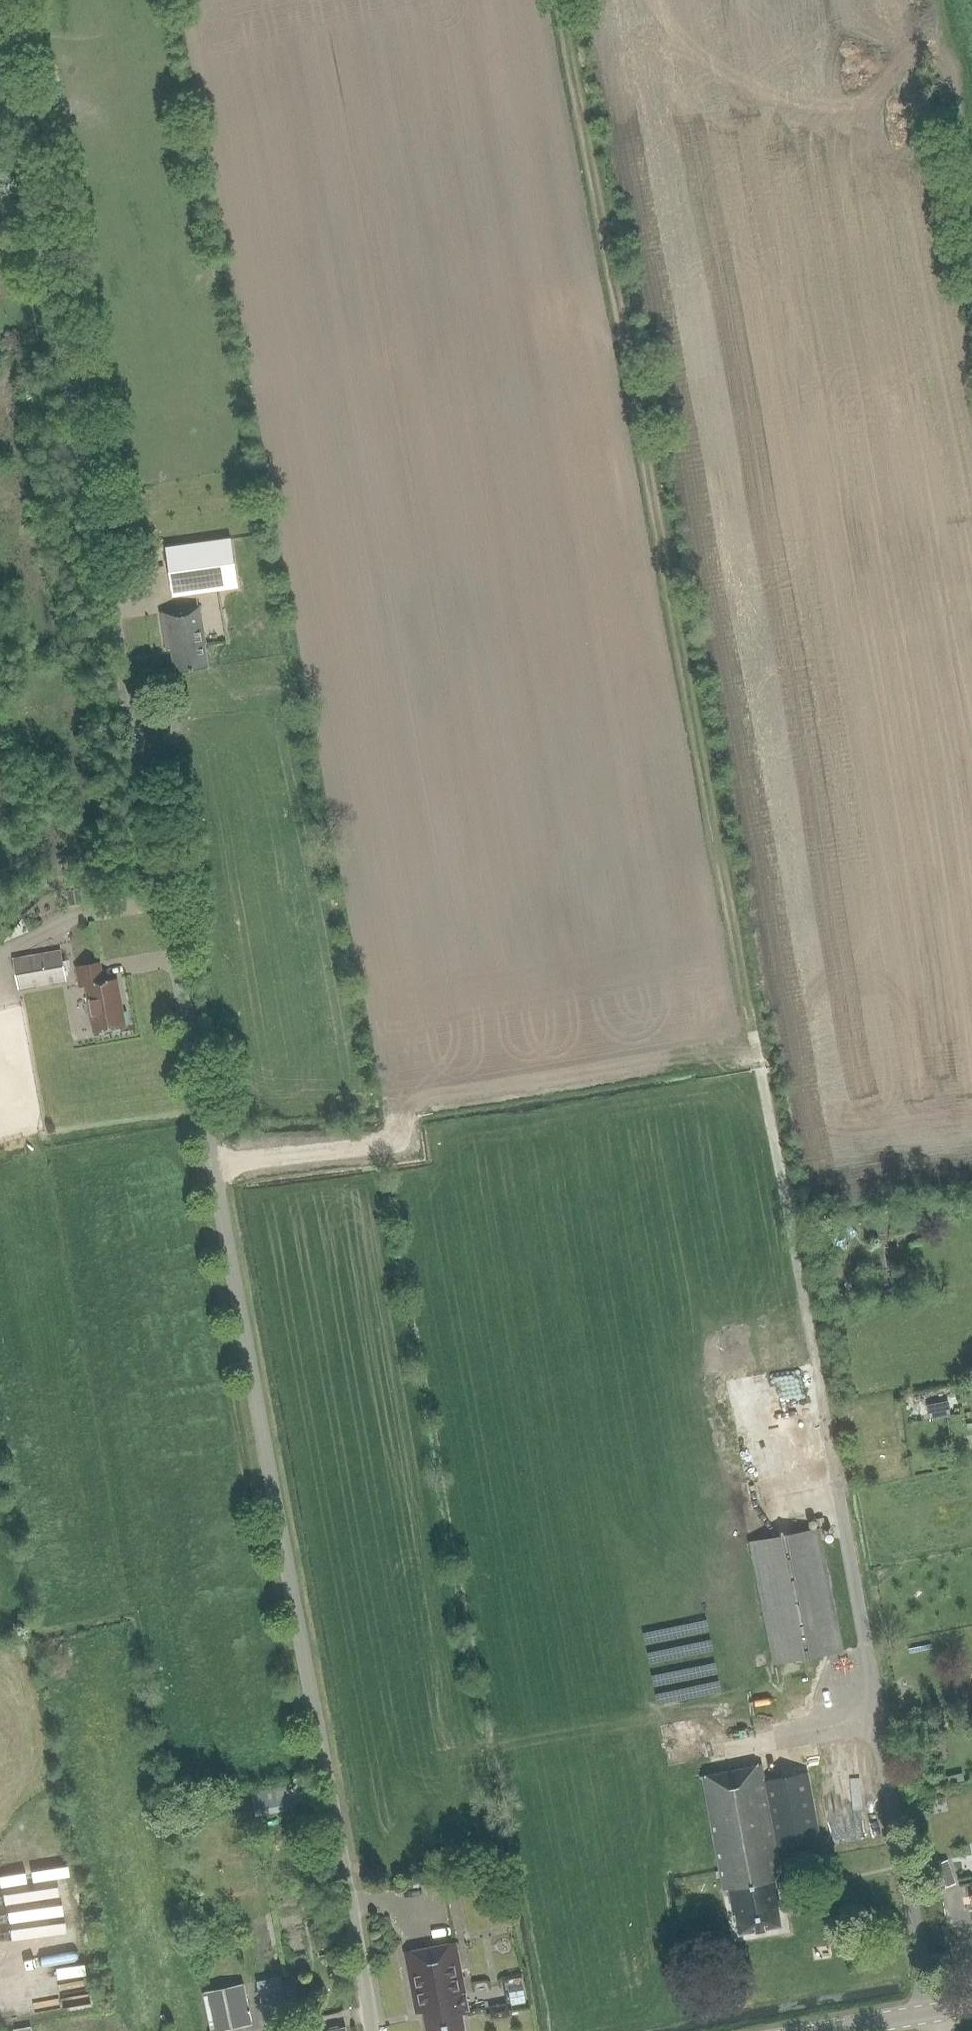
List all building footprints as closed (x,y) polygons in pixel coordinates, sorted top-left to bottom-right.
[(173,595),(238,586),(232,537),(166,546),(173,595)] [(176,674),(210,669),(206,645),(207,645),(201,608),(163,614),(169,651),(173,651),(176,674)] [(77,889),(66,892),(69,904),(80,901),(77,889)] [(60,950),(12,958),(18,989),(66,981),(60,950)] [(95,1035),(127,1029),(118,981),(104,984),(101,965),(77,969),(81,989),(87,988),(95,1035)] [(748,1541),(772,1664),(842,1650),(818,1528),(748,1541)] [(775,1847),(819,1839),(807,1772),(764,1780),(761,1765),(702,1776),(723,1890),(728,1889),(733,1915),(735,1914),(738,1933),(781,1925),(778,1906),(780,1906),(775,1880),(782,1879),(775,1847)] [(255,1816),(276,1812),(273,1795),(252,1799),(255,1816)] [(943,1888),(956,1884),(948,1859),(935,1864),(943,1888)] [(315,1950),(324,1948),(320,1931),(311,1933),(315,1950)] [(415,2013),(423,2012),(427,2030),(464,2030),(461,2014),(469,2013),(456,1943),(404,1952),(415,2013)] [(280,1976),(258,1980),(268,2030),(291,2030),(280,1976)] [(211,2030),(218,2030),(251,2024),(243,1984),(203,1992),(211,2030)] [(507,2004),(489,2008),(491,2018),(509,2015),(507,2004)] [(18,2025),(19,2030),(35,2030),(34,2023),(18,2025)]
